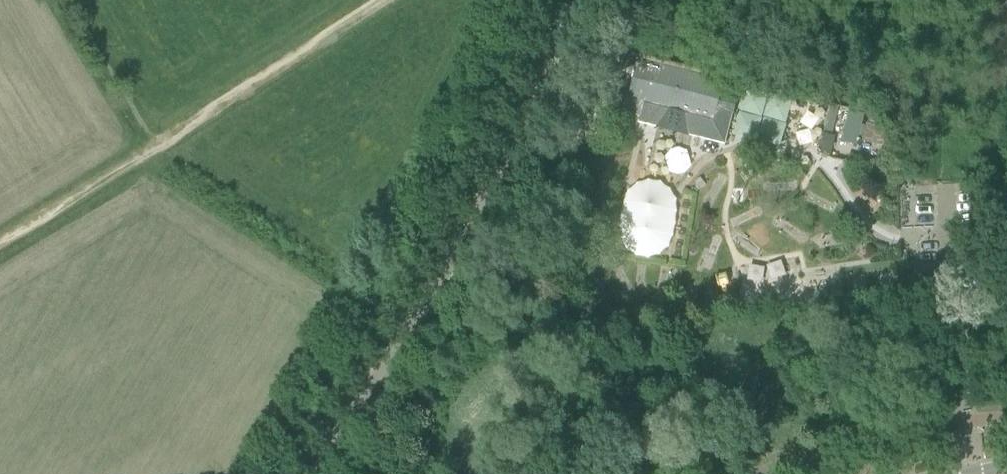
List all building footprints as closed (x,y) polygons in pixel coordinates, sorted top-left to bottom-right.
[(630,53),(611,106),(613,107),(617,108),(617,110),(640,116),(639,122),(723,144),(737,87),(723,84),(724,79),(725,78),(630,53)] [(838,130),(839,110),(826,110),(826,130),(838,130)] [(851,110),(841,139),(862,145),(871,117),(851,110)] [(822,134),(818,153),(819,154),(824,156),(825,157),(829,159),(834,137),(832,137),(830,136),(826,135),(824,135),(822,134)] [(624,252),(666,260),(679,189),(636,182),(624,252)] [(803,303),(802,256),(765,258),(766,276),(768,276),(769,305),(803,303)]
